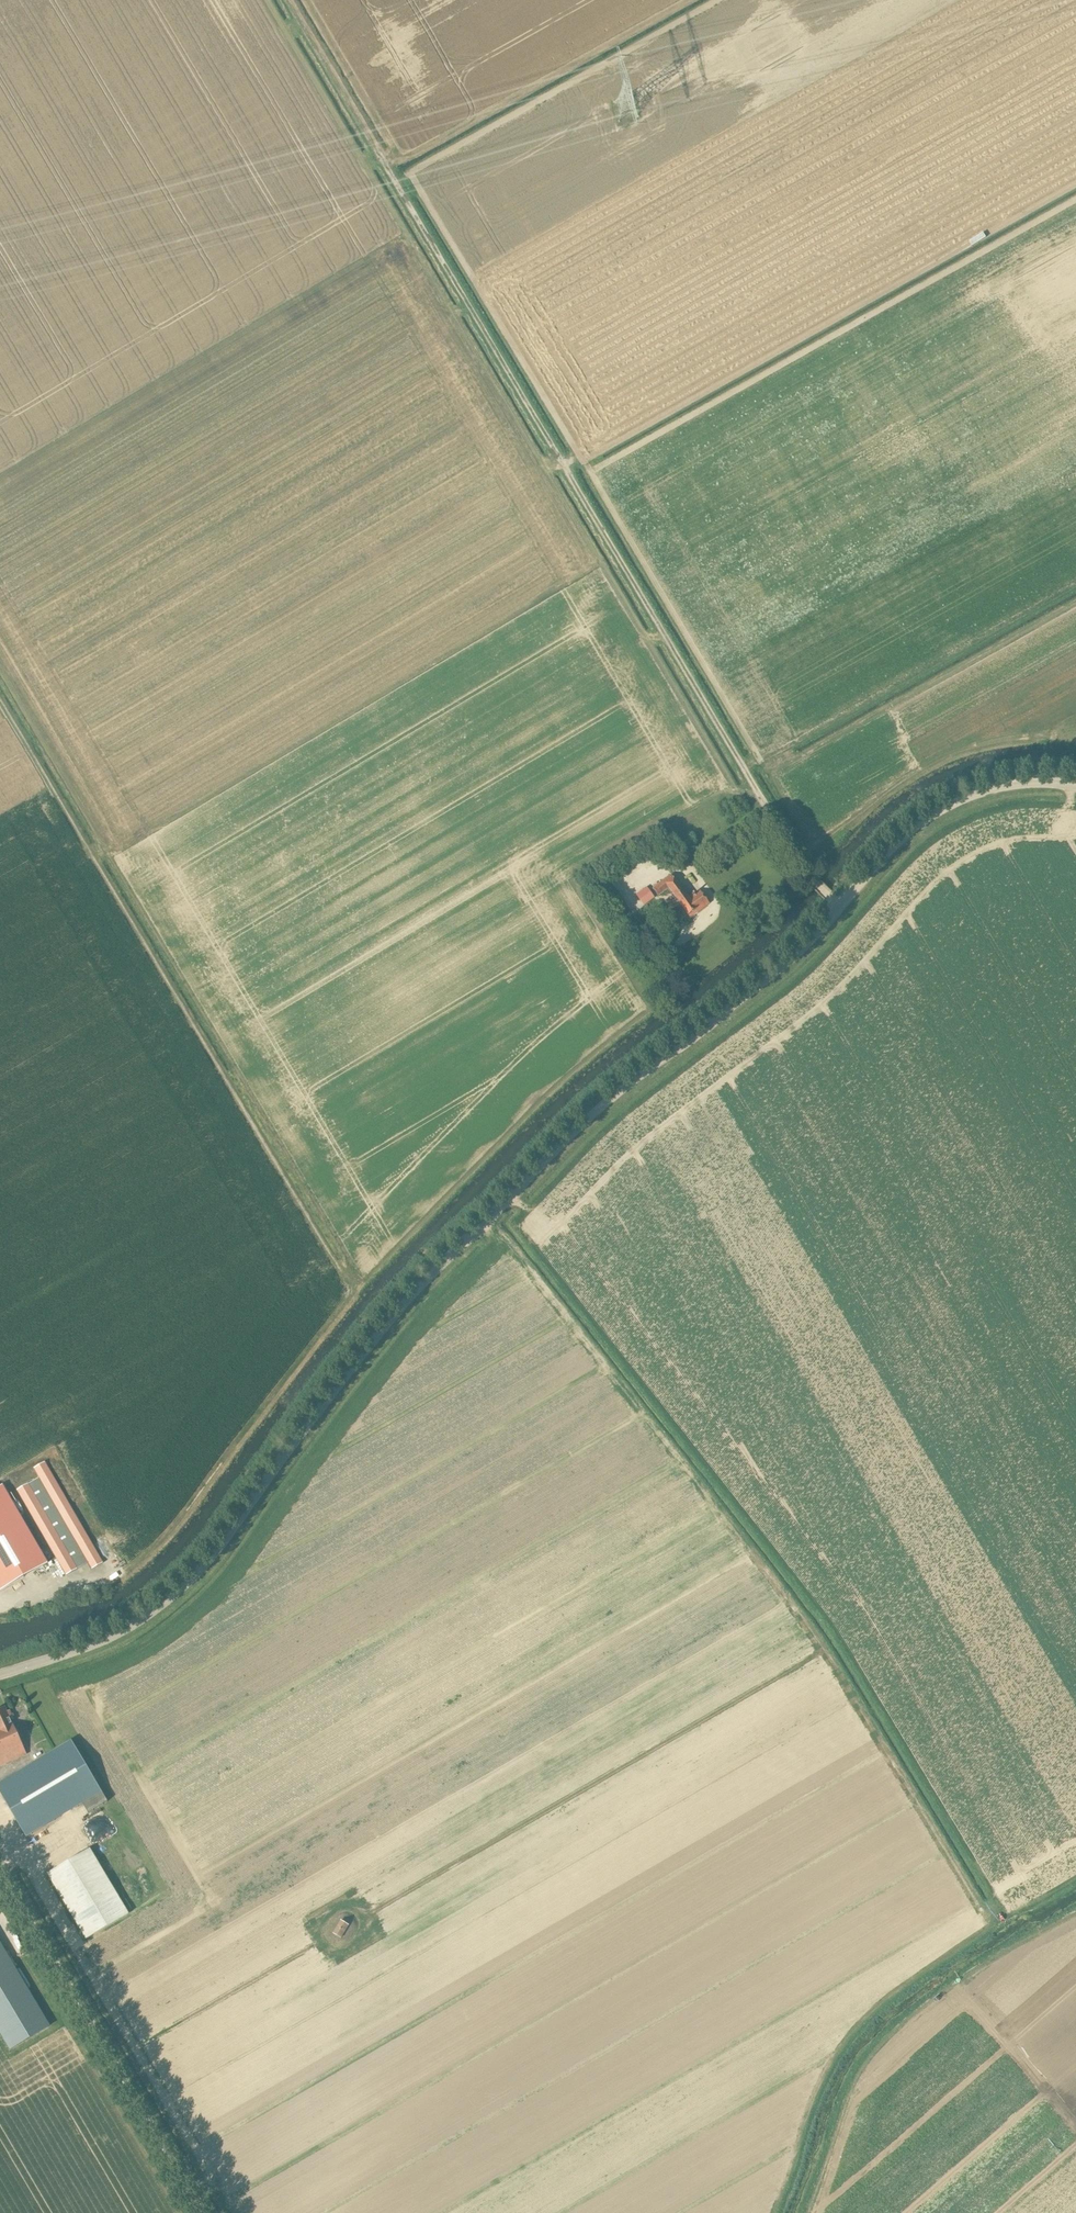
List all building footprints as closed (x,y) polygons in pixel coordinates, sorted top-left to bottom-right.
[(658,895),(669,887),(680,903),(667,913),(677,927),(709,903),(700,890),(695,894),(694,893),(688,897),(671,874),(653,888),(650,884),(630,900),(637,910),(657,894),(658,895)] [(45,1462),(34,1468),(39,1477),(28,1483),(17,1490),(69,1575),(80,1569),(89,1563),(92,1568),(103,1562),(45,1462)] [(48,1563),(2,1485),(0,1486),(0,1590),(48,1563)] [(10,1719),(13,1718),(9,1710),(7,1711),(5,1707),(0,1709),(0,1765),(26,1754),(10,1719)] [(88,1813),(108,1801),(72,1740),(0,1783),(0,1793),(26,1837),(82,1804),(88,1813)] [(85,1937),(127,1912),(90,1849),(48,1874),(85,1937)] [(341,1938),(349,1925),(341,1920),(333,1933),(341,1938)] [(10,2048),(48,2026),(3,1950),(0,1945),(0,2031),(10,2048)]
